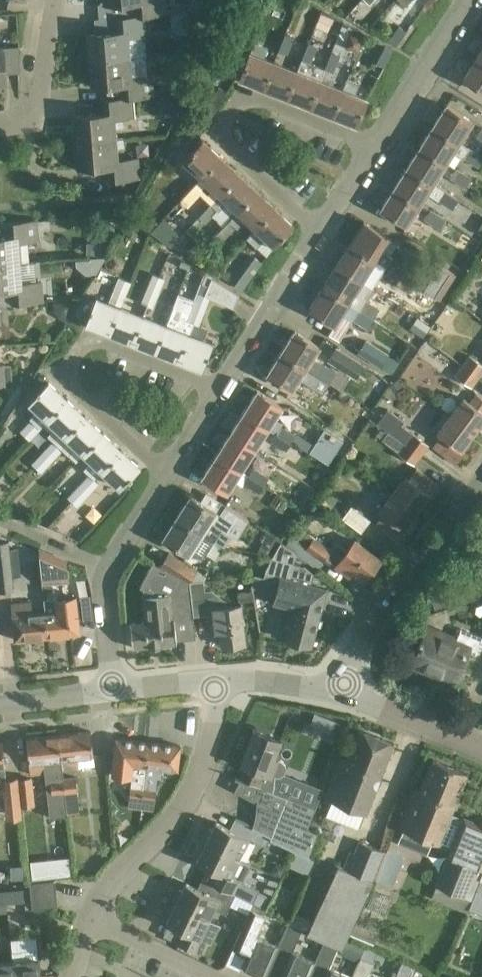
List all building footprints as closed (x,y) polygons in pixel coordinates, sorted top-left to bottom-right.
[(105,4),(121,3),(122,17),(146,15),(166,13),(165,0),(104,0),(105,4)] [(173,31),(189,32),(189,12),(174,12),(173,31)] [(322,12),(317,23),(325,26),(330,15),(322,12)] [(89,60),(130,56),(128,36),(148,34),(146,15),(122,17),(115,17),(116,31),(87,33),(89,60)] [(398,26),(388,40),(396,46),(406,31),(398,26)] [(362,36),(351,32),(349,38),(352,46),(358,48),(362,36)] [(285,33),(278,51),(287,54),(293,36),(285,33)] [(274,61),(264,57),(268,47),(254,41),(239,78),(263,88),(274,61)] [(286,97),(309,106),(324,68),(310,63),(318,44),(314,42),(313,44),(308,42),(296,70),(297,70),(286,97)] [(393,51),(385,46),(376,62),(384,67),(393,51)] [(19,47),(3,47),(5,72),(18,72),(19,47)] [(343,88),(332,84),(337,73),(333,72),(340,55),(331,51),(324,68),(309,106),(332,115),(346,79),(343,88)] [(130,56),(89,60),(91,86),(108,85),(109,99),(132,97),(153,95),(151,76),(147,77),(145,57),(130,58),(130,56)] [(476,56),(463,78),(481,90),(481,60),(476,56)] [(297,70),(296,70),(274,61),(263,88),(286,97),(297,70)] [(346,79),(332,115),(356,124),(367,98),(355,93),(359,84),(346,79)] [(210,103),(216,107),(225,91),(219,87),(210,103)] [(75,142),(116,138),(115,128),(124,127),(123,117),(134,116),(132,97),(109,99),(101,99),(102,113),(73,115),(75,142)] [(216,107),(210,103),(200,97),(184,123),(200,133),(216,107)] [(458,142),(459,141),(472,120),(446,104),(433,125),(458,142)] [(452,152),(478,168),(481,161),(481,154),(470,146),(469,148),(459,141),(458,142),(433,125),(420,146),(446,162),(452,152)] [(116,138),(75,142),(77,168),(107,166),(108,180),(139,177),(137,158),(118,160),(117,148),(125,147),(124,138),(116,139),(116,138)] [(201,177),(221,156),(202,139),(182,159),(201,177)] [(420,146),(407,167),(433,183),(433,182),(439,172),(465,188),(472,177),(457,168),(456,169),(446,162),(420,146)] [(209,184),(219,194),(239,173),(221,156),(201,177),(192,185),(193,186),(180,199),(187,206),(199,193),(199,194),(209,184)] [(407,167),(394,187),(420,203),(426,193),(451,209),(458,199),(433,182),(433,183),(407,167)] [(237,211),(257,190),(239,173),(219,194),(198,217),(205,223),(214,214),(225,224),(229,220),(229,219),(237,211)] [(420,203),(394,187),(381,208),(406,225),(420,203)] [(246,219),(255,228),(275,207),(257,190),(237,211),(229,219),(229,220),(225,224),(216,233),(223,240),(235,227),(237,228),(246,219)] [(255,228),(246,238),(256,247),(265,237),(274,246),(293,225),(275,207),(255,228)] [(430,209),(423,219),(439,229),(445,219),(430,209)] [(20,262),(18,241),(38,239),(36,220),(0,223),(0,264),(20,262)] [(349,243),(400,275),(407,265),(392,256),(381,249),(389,237),(364,221),(349,243)] [(191,245),(181,236),(174,243),(184,253),(191,245)] [(90,241),(90,254),(104,255),(105,242),(90,241)] [(336,265),(361,281),(368,270),(379,277),(394,286),(395,285),(413,296),(417,290),(409,285),(411,282),(400,276),(400,275),(349,243),(336,265)] [(255,256),(234,284),(242,290),(262,262),(255,256)] [(433,259),(416,285),(439,300),(456,274),(433,259)] [(0,264),(0,290),(11,289),(12,303),(43,301),(41,282),(21,283),(20,262),(0,264)] [(322,286),(373,318),(380,308),(367,300),(374,289),(361,281),(336,265),(322,286)] [(158,293),(164,278),(152,273),(146,288),(158,293)] [(198,292),(195,299),(193,305),(199,308),(206,310),(211,297),(204,294),(212,277),(205,273),(198,292)] [(120,306),(124,297),(125,297),(131,282),(118,276),(108,301),(97,297),(86,324),(110,333),(120,306)] [(212,277),(204,294),(211,297),(234,308),(239,294),(212,277)] [(373,318),(322,286),(308,308),(334,324),(341,313),(367,329),(373,318)] [(153,308),(158,293),(146,288),(140,303),(153,308)] [(193,305),(195,299),(178,293),(166,324),(155,351),(178,360),(193,322),(187,320),(193,305)] [(206,310),(199,308),(193,305),(187,320),(193,322),(178,360),(202,369),(212,342),(203,338),(207,328),(199,325),(199,324),(200,325),(206,310)] [(133,311),(120,306),(110,333),(132,342),(143,315),(133,311)] [(166,324),(143,315),(132,342),(155,351),(166,324)] [(431,326),(422,321),(415,332),(423,338),(431,326)] [(281,352),(329,382),(336,371),(313,356),(319,346),(294,330),(281,352)] [(365,339),(357,353),(380,367),(381,366),(392,373),(399,361),(389,355),(389,354),(365,339)] [(425,341),(417,356),(445,370),(452,355),(425,341)] [(336,347),(327,361),(356,378),(364,364),(336,347)] [(329,382),(281,352),(267,373),(291,389),(298,378),(322,394),(329,382)] [(479,378),(481,374),(481,365),(470,356),(463,366),(479,378)] [(11,384),(10,366),(3,366),(0,366),(0,385),(11,384)] [(472,388),(479,378),(463,366),(455,376),(472,388)] [(48,420),(67,399),(49,382),(29,403),(37,410),(30,418),(30,419),(19,431),(29,440),(48,420)] [(267,428),(275,433),(290,442),(296,434),(282,425),(283,423),(274,417),(281,406),(257,390),(243,412),(267,428)] [(476,393),(469,401),(463,397),(450,414),(474,432),(481,421),(481,398),(476,393)] [(48,420),(55,427),(47,435),(52,440),(31,463),(36,468),(85,416),(67,399),(48,420)] [(361,405),(346,430),(357,437),(372,412),(361,405)] [(388,430),(421,455),(429,445),(401,424),(404,421),(387,408),(377,422),(388,430)] [(254,449),(267,428),(243,412),(230,433),(254,449)] [(461,449),(474,432),(450,414),(437,432),(440,435),(432,445),(456,463),(464,451),(461,449)] [(76,447),(83,453),(103,433),(85,416),(36,468),(41,473),(63,449),(69,454),(76,447)] [(325,428),(309,453),(328,466),(345,441),(325,428)] [(414,465),(421,455),(388,430),(381,440),(414,465)] [(101,470),(121,449),(103,433),(83,453),(91,460),(83,468),(89,474),(67,497),(72,502),(94,478),(101,470)] [(240,470),(241,470),(254,449),(230,433),(216,455),(240,470)] [(275,433),(275,434),(270,440),(285,450),(290,442),(275,433)] [(101,470),(102,471),(120,487),(139,467),(121,449),(101,470)] [(264,485),(249,475),(240,470),(216,455),(202,476),(227,492),(234,481),(242,486),(244,484),(259,493),(264,485)] [(254,467),(249,475),(264,485),(269,477),(254,467)] [(440,485),(416,468),(408,478),(405,475),(392,493),(416,510),(428,494),(432,496),(440,485)] [(99,483),(94,479),(94,478),(72,502),(77,507),(99,483)] [(403,527),(416,510),(392,493),(379,511),(382,513),(374,524),(398,542),(407,530),(403,527)] [(275,494),(270,503),(283,512),(289,503),(275,494)] [(210,507),(190,495),(177,516),(224,546),(237,525),(244,529),(249,520),(216,499),(210,507)] [(351,505),(341,518),(361,533),(370,520),(351,505)] [(224,546),(177,516),(163,538),(188,554),(203,557),(214,541),(224,547),(224,546)] [(354,540),(346,550),(336,542),(331,549),(313,537),(313,538),(301,530),(294,540),(290,537),(286,544),(316,569),(326,558),(336,565),(349,575),(353,570),(365,579),(380,559),(354,540)] [(271,558),(280,542),(279,541),(281,539),(268,531),(256,553),(271,558)] [(13,591),(8,541),(0,542),(0,592),(13,591)] [(265,569),(264,572),(280,576),(273,602),(290,606),(286,622),(289,623),(285,639),(311,645),(326,588),(311,584),(314,573),(304,565),(293,563),(296,554),(291,549),(280,542),(271,558),(265,569)] [(69,582),(67,562),(38,550),(42,585),(69,582)] [(169,552),(159,567),(189,582),(197,570),(169,552)] [(156,596),(141,597),(144,622),(130,623),(132,647),(177,642),(174,620),(194,618),(193,616),(189,582),(159,567),(152,563),(139,587),(156,596)] [(204,580),(189,582),(193,616),(207,614),(204,580)] [(46,636),(80,633),(76,596),(42,600),(43,612),(46,636)] [(46,636),(43,612),(33,614),(31,601),(11,603),(15,640),(46,636)] [(241,605),(212,608),(215,630),(219,630),(221,645),(245,643),(241,605)] [(466,652),(475,655),(480,653),(481,647),(481,636),(461,627),(456,629),(452,639),(427,628),(412,665),(454,682),(466,652)] [(341,756),(325,799),(331,801),(327,812),(356,823),(361,811),(367,814),(395,743),(359,729),(348,759),(341,756)] [(256,827),(256,828),(271,836),(270,838),(304,855),(307,856),(317,832),(307,828),(323,789),(284,773),(286,768),(284,763),(278,759),(274,757),(281,740),(255,730),(242,764),(246,765),(241,780),(263,788),(257,802),(267,807),(256,827)] [(59,734),(62,759),(69,758),(70,765),(79,764),(78,756),(93,755),(91,731),(59,734)] [(30,762),(43,761),(49,817),(67,815),(67,814),(65,793),(51,795),(50,779),(63,778),(62,759),(59,734),(27,738),(30,762)] [(138,765),(146,766),(148,742),(116,738),(114,763),(129,764),(128,771),(137,772),(138,765)] [(146,766),(144,784),(141,810),(154,811),(157,778),(161,778),(163,767),(178,769),(180,745),(148,742),(146,766)] [(331,769),(337,752),(317,744),(310,760),(331,769)] [(398,826),(433,841),(450,848),(435,885),(465,897),(477,867),(481,869),(481,825),(464,818),(462,823),(450,818),(455,806),(454,806),(468,773),(434,759),(420,792),(413,789),(398,826)] [(65,793),(67,814),(79,813),(75,776),(63,778),(65,793)] [(17,779),(19,799),(20,806),(34,805),(32,778),(17,779)] [(63,778),(50,779),(51,795),(65,793),(63,778)] [(3,780),(5,801),(19,800),(19,799),(17,779),(3,780)] [(240,819),(234,830),(217,822),(213,830),(210,828),(204,841),(238,857),(247,838),(266,847),(270,838),(271,836),(256,828),(256,827),(240,819)] [(238,857),(204,841),(198,853),(201,854),(197,862),(227,876),(222,887),(234,893),(252,902),(258,889),(242,881),(251,863),(237,857),(238,857)] [(342,948),(347,938),(373,880),(372,880),(384,850),(360,841),(348,870),(337,865),(312,919),(294,911),(288,925),(302,930),(301,931),(324,941),(338,947),(342,948)] [(307,856),(304,855),(298,869),(308,874),(315,860),(307,856)] [(33,879),(71,875),(69,857),(31,861),(33,879)] [(469,909),(481,914),(481,877),(469,909)] [(32,896),(57,893),(56,880),(30,883),(32,896)] [(234,893),(222,887),(212,882),(207,892),(187,883),(183,890),(180,889),(174,901),(210,918),(214,909),(225,914),(229,906),(247,914),(252,902),(234,893)] [(5,891),(7,904),(24,902),(22,889),(5,891)] [(57,893),(32,896),(33,909),(58,907),(57,893)] [(271,961),(278,945),(256,935),(265,915),(263,914),(267,905),(255,900),(242,929),(241,929),(234,945),(248,951),(242,966),(266,976),(272,961),(271,961)] [(210,945),(220,925),(209,920),(210,918),(174,901),(168,913),(171,915),(167,923),(185,931),(179,943),(200,953),(205,943),(210,945)] [(301,931),(302,930),(288,925),(279,945),(278,945),(271,961),(272,961),(285,967),(280,976),(309,976),(308,976),(315,961),(293,951),(301,931)] [(359,960),(365,946),(347,938),(342,948),(340,952),(359,960)] [(324,941),(316,961),(315,961),(308,976),(309,976),(351,976),(352,976),(329,967),(338,947),(324,941)] [(359,960),(352,976),(351,976),(369,976),(375,962),(374,962),(379,951),(366,945),(365,946),(359,960)] [(37,949),(12,952),(12,961),(13,976),(41,976),(39,958),(38,959),(37,949)] [(12,961),(0,962),(0,976),(13,976),(12,961)] [(417,967),(402,961),(395,976),(412,976),(417,967)]
